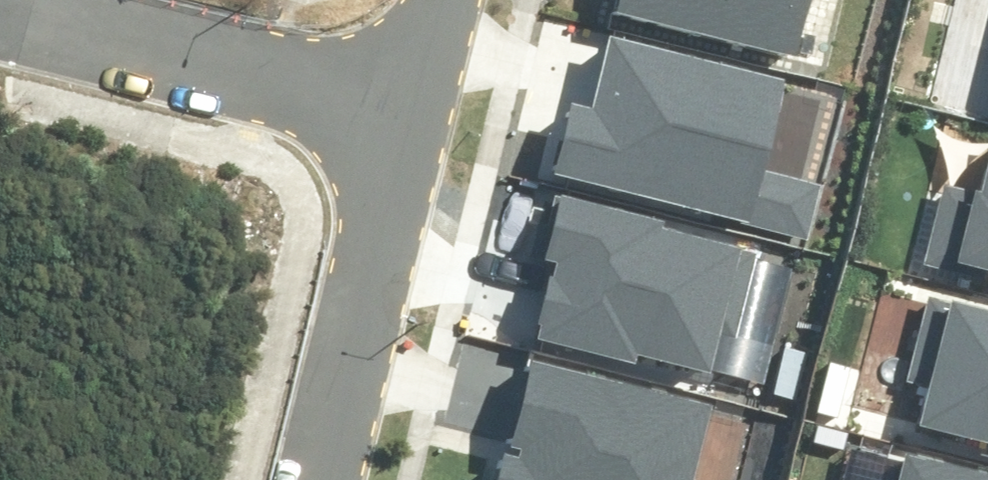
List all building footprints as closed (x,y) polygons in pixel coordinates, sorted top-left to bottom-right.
[(794,55),(808,0),(618,0),(616,9),(794,55)] [(552,177),(811,242),(826,184),(766,169),(789,77),(611,32),(591,113),(569,108),(552,177)] [(983,194),(943,184),(925,262),(987,277),(987,173),(983,194)] [(639,352),(707,368),(715,335),(747,343),(768,256),(663,231),(666,219),(563,194),(547,260),(556,262),(537,339),(636,362),(639,352)] [(925,292),(903,381),(934,389),(927,419),(987,434),(987,308),(925,292)] [(721,403),(533,356),(509,448),(518,450),(515,462),(501,458),(496,479),(702,479),(721,403)] [(908,459),(903,479),(987,479),(987,478),(908,459)]
